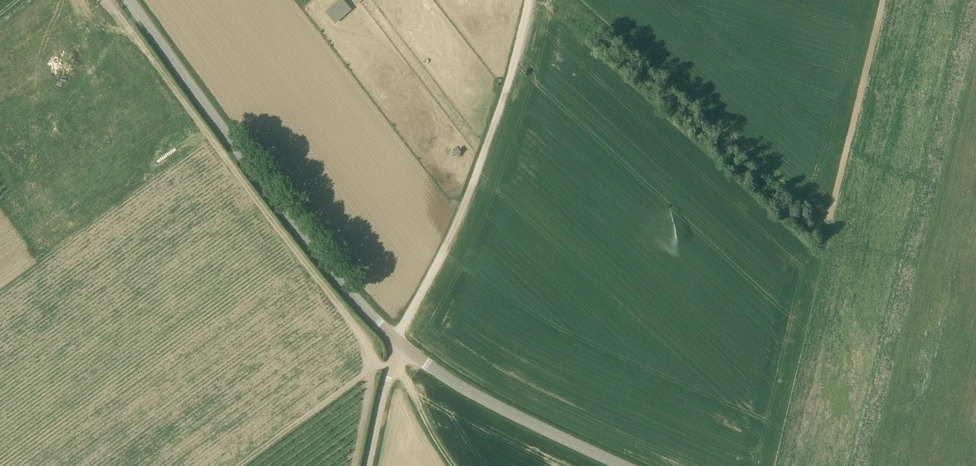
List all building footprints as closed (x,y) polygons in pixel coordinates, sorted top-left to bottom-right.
[(335,23),(351,8),(343,0),(337,0),(324,12),(335,23)]
